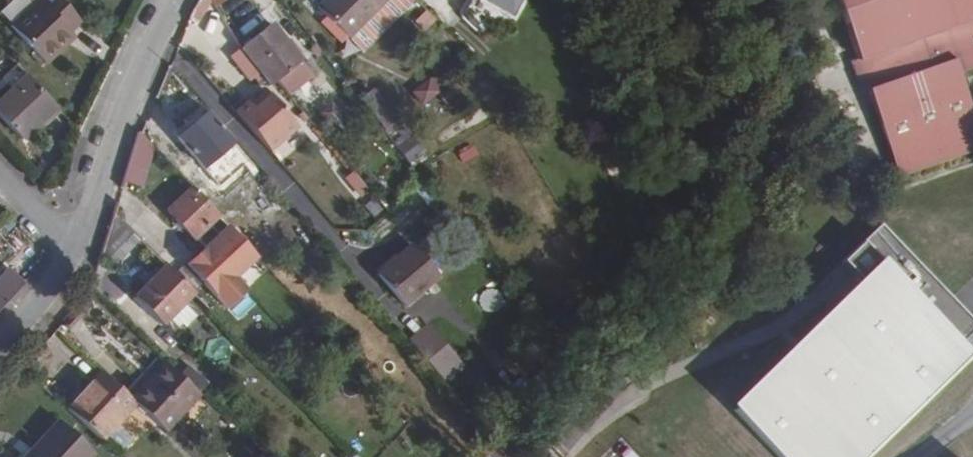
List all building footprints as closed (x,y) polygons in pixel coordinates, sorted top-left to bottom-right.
[(13,20),(49,57),(70,37),(65,33),(82,16),(66,0),(35,0),(13,20)] [(316,2),(346,34),(381,0),(318,0),(316,2)] [(348,35),(363,49),(412,0),(382,0),(348,35)] [(433,15),(418,0),(414,0),(405,9),(422,26),(433,15)] [(903,170),(972,143),(972,98),(961,64),(972,59),(972,0),(840,0),(903,170)] [(239,38),(227,15),(215,25),(231,44),(239,38)] [(270,77),(275,73),(299,52),(270,16),(240,41),(270,77)] [(27,72),(0,98),(0,120),(18,139),(57,102),(27,72)] [(443,73),(420,84),(436,114),(458,103),(443,73)] [(238,100),(273,141),(301,117),(273,83),(257,98),(250,90),(238,100)] [(361,98),(386,128),(399,117),(375,87),(361,98)] [(207,101),(180,124),(207,154),(233,132),(207,101)] [(339,106),(323,112),(328,126),(344,120),(339,106)] [(442,142),(487,118),(481,107),(436,132),(442,142)] [(399,120),(386,130),(412,161),(424,151),(399,120)] [(142,127),(124,182),(144,189),(161,146),(142,127)] [(361,197),(371,188),(354,169),(344,179),(361,197)] [(235,271),(257,250),(193,180),(170,204),(192,230),(195,228),(209,244),(190,262),(227,301),(245,282),(235,271)] [(266,191),(253,198),(266,223),(279,217),(266,191)] [(806,456),(864,456),(972,351),(972,291),(892,207),(854,245),(876,267),(745,395),(806,456)] [(36,232),(21,217),(0,238),(0,248),(11,259),(36,232)] [(412,232),(378,261),(404,292),(438,263),(412,232)] [(196,286),(168,258),(135,289),(162,318),(186,295),(196,286)] [(9,295),(27,277),(14,265),(0,279),(0,286),(9,295)] [(9,295),(0,286),(0,305),(9,295)] [(186,295),(162,318),(170,326),(180,316),(184,321),(197,308),(186,295)] [(409,331),(440,368),(457,355),(425,316),(409,331)] [(129,390),(138,399),(165,424),(199,388),(163,355),(129,390)] [(104,367),(70,405),(104,437),(138,399),(129,390),(104,367)] [(17,456),(87,456),(96,447),(62,415),(38,441),(35,438),(17,456)]
